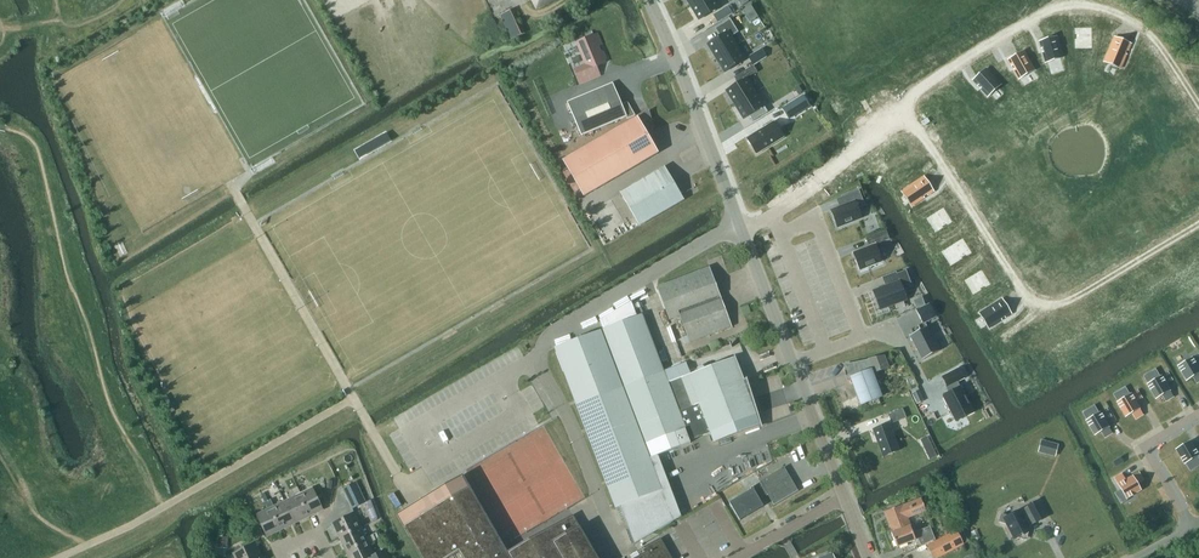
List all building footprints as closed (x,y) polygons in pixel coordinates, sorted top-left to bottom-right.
[(535,9),(553,0),(531,0),(535,9)] [(690,6),(699,20),(719,7),(715,0),(699,0),(690,6)] [(751,5),(742,10),(746,16),(755,11),(751,5)] [(727,6),(712,15),(717,23),(732,14),(727,6)] [(510,40),(525,34),(513,9),(499,15),(510,40)] [(719,37),(707,44),(716,58),(736,46),(731,37),(738,32),(730,19),(714,28),(719,37)] [(1075,41),(1075,51),(1093,51),(1093,29),(1075,30),(1075,37),(1077,37),(1077,40),(1075,41)] [(579,84),(599,76),(595,67),(604,63),(603,61),(605,59),(602,52),(600,52),(597,46),(601,44),(596,34),(575,43),(584,65),(573,69),(579,84)] [(1114,38),(1104,62),(1120,69),(1126,54),(1125,54),(1126,50),(1128,51),(1131,45),(1114,38)] [(1058,39),(1040,44),(1042,51),(1044,50),(1045,54),(1043,54),(1046,65),(1063,60),(1058,39)] [(736,46),(716,58),(724,72),(745,60),(736,46)] [(751,55),(748,57),(752,65),(766,56),(761,49),(751,55)] [(1024,51),(1008,60),(1011,66),(1013,65),(1015,69),(1013,70),(1018,79),(1034,70),(1024,51)] [(749,77),(757,72),(753,66),(745,70),(749,77)] [(986,69),(973,81),(977,86),(979,85),(981,88),(980,89),(987,97),(1000,84),(986,69)] [(746,78),(726,91),(734,105),(755,92),(746,78)] [(622,106),(612,83),(566,102),(580,135),(625,117),(626,119),(634,116),(634,115),(628,104),(622,106)] [(755,92),(734,105),(743,119),(749,116),(752,121),(767,112),(755,92)] [(803,96),(782,109),(789,119),(809,107),(803,96)] [(583,196),(657,153),(646,135),(647,135),(651,127),(648,112),(649,111),(648,110),(562,161),(583,196)] [(767,126),(746,139),(756,154),(777,142),(767,126)] [(639,225),(682,200),(663,167),(620,192),(639,225)] [(923,177),(901,192),(911,207),(924,198),(923,197),(926,194),(927,196),(933,192),(923,177)] [(839,207),(831,210),(837,227),(861,218),(857,208),(865,205),(859,190),(843,196),(846,204),(839,207)] [(926,220),(936,236),(945,230),(944,228),(947,226),(948,228),(954,224),(944,209),(926,220)] [(869,247),(852,253),(859,271),(882,262),(875,245),(889,239),(886,230),(865,238),(869,247)] [(964,261),(963,259),(966,257),(967,259),(973,255),(964,240),(941,254),(951,269),(964,261)] [(731,327),(709,268),(656,287),(669,320),(679,316),(689,342),(731,327)] [(885,286),(872,291),(880,310),(906,300),(901,286),(910,283),(905,270),(896,274),(898,281),(885,286)] [(985,289),(986,290),(992,287),(983,271),(964,283),(974,298),(983,292),(982,291),(985,289)] [(1001,299),(979,313),(989,329),(1002,320),(1001,319),(1004,317),(1005,318),(1011,315),(1001,299)] [(921,300),(913,302),(916,309),(923,306),(921,300)] [(648,458),(690,443),(689,441),(710,433),(713,443),(761,425),(746,379),(744,380),(735,357),(668,383),(663,372),(642,314),(636,317),(631,302),(599,320),(602,329),(553,348),(574,402),(606,485),(615,508),(620,506),(634,544),(673,522),(648,458)] [(929,304),(916,311),(923,324),(936,317),(929,304)] [(927,327),(909,336),(922,360),(940,351),(927,327)] [(1198,382),(1198,371),(1196,366),(1198,365),(1198,356),(1198,355),(1178,367),(1186,381),(1192,377),(1196,384),(1198,382)] [(869,361),(845,366),(848,379),(853,377),(863,404),(879,398),(870,374),(888,367),(884,356),(868,359),(869,361)] [(951,392),(943,396),(955,422),(973,413),(961,387),(958,382),(964,379),(959,368),(943,376),(948,387),(951,392)] [(1155,399),(1161,395),(1165,402),(1173,397),(1165,384),(1172,381),(1167,373),(1146,384),(1155,399)] [(917,404),(924,401),(919,390),(912,393),(917,404)] [(1142,398),(1137,391),(1116,403),(1125,417),(1131,413),(1135,420),(1143,415),(1135,402),(1142,398)] [(891,423),(905,417),(902,409),(888,414),(891,423)] [(1106,409),(1086,421),(1094,436),(1100,432),(1104,438),(1112,434),(1104,421),(1111,417),(1106,409)] [(882,456),(899,450),(889,423),(872,430),(882,456)] [(927,437),(920,440),(923,446),(930,443),(927,437)] [(1041,439),(1038,452),(1055,457),(1059,444),(1041,439)] [(1184,464),(1198,455),(1198,445),(1193,448),(1190,442),(1175,450),(1184,464)] [(1119,458),(1113,461),(1116,466),(1122,463),(1119,458)] [(784,467),(760,482),(760,483),(768,495),(774,506),(798,492),(792,482),(788,475),(784,467)] [(1125,480),(1122,474),(1114,478),(1126,499),(1140,491),(1136,484),(1143,480),(1138,473),(1125,480)] [(592,550),(589,546),(590,545),(585,537),(581,532),(582,531),(573,516),(546,531),(546,532),(530,541),(529,541),(524,544),(524,545),(518,548),(518,547),(508,553),(476,498),(475,498),(474,496),(474,495),(463,476),(427,497),(423,500),(422,500),(417,503),(449,557),(450,557),(454,556),(454,555),(458,552),(459,553),(462,557),(597,557),(592,550)] [(352,509),(365,503),(356,483),(343,489),(352,509)] [(745,494),(729,503),(739,520),(763,506),(759,500),(768,495),(760,483),(750,489),(751,490),(745,494)] [(298,495),(301,494),(297,487),(292,490),(295,496),(284,502),(295,523),(309,517),(298,495)] [(298,495),(309,517),(323,510),(312,488),(301,494),(298,495)] [(268,509),(270,508),(281,530),(295,523),(284,502),(274,507),(270,500),(268,501),(264,493),(261,495),(265,503),(268,509)] [(925,511),(921,499),(902,506),(902,505),(884,512),(892,533),(891,534),(896,548),(917,539),(921,546),(934,539),(929,527),(915,532),(913,525),(910,526),(907,518),(925,511)] [(1046,518),(1037,500),(1026,506),(1027,507),(1021,510),(1021,509),(1008,516),(1001,514),(998,522),(1006,525),(1014,541),(1018,538),(1026,541),(1028,533),(1032,531),(1029,526),(1035,523),(1036,523),(1046,518)] [(417,503),(397,514),(410,538),(422,531),(438,557),(449,557),(417,503)] [(267,537),(281,530),(270,508),(268,509),(256,515),(267,537)] [(339,538),(361,527),(354,513),(332,524),(339,538)] [(368,541),(369,544),(376,540),(373,535),(366,538),(361,527),(339,538),(346,552),(368,541)] [(974,541),(980,538),(977,530),(971,533),(974,541)] [(379,531),(373,534),(375,539),(381,537),(379,531)] [(422,557),(438,557),(422,531),(410,538),(422,557)] [(963,545),(956,531),(927,546),(933,557),(938,557),(963,545)] [(664,546),(661,542),(662,542),(660,539),(637,552),(640,557),(638,557),(671,557),(664,546)] [(369,544),(368,541),(346,552),(349,557),(387,557),(384,551),(374,555),(369,544)] [(262,557),(255,543),(233,554),(235,557),(260,557),(262,557)]
